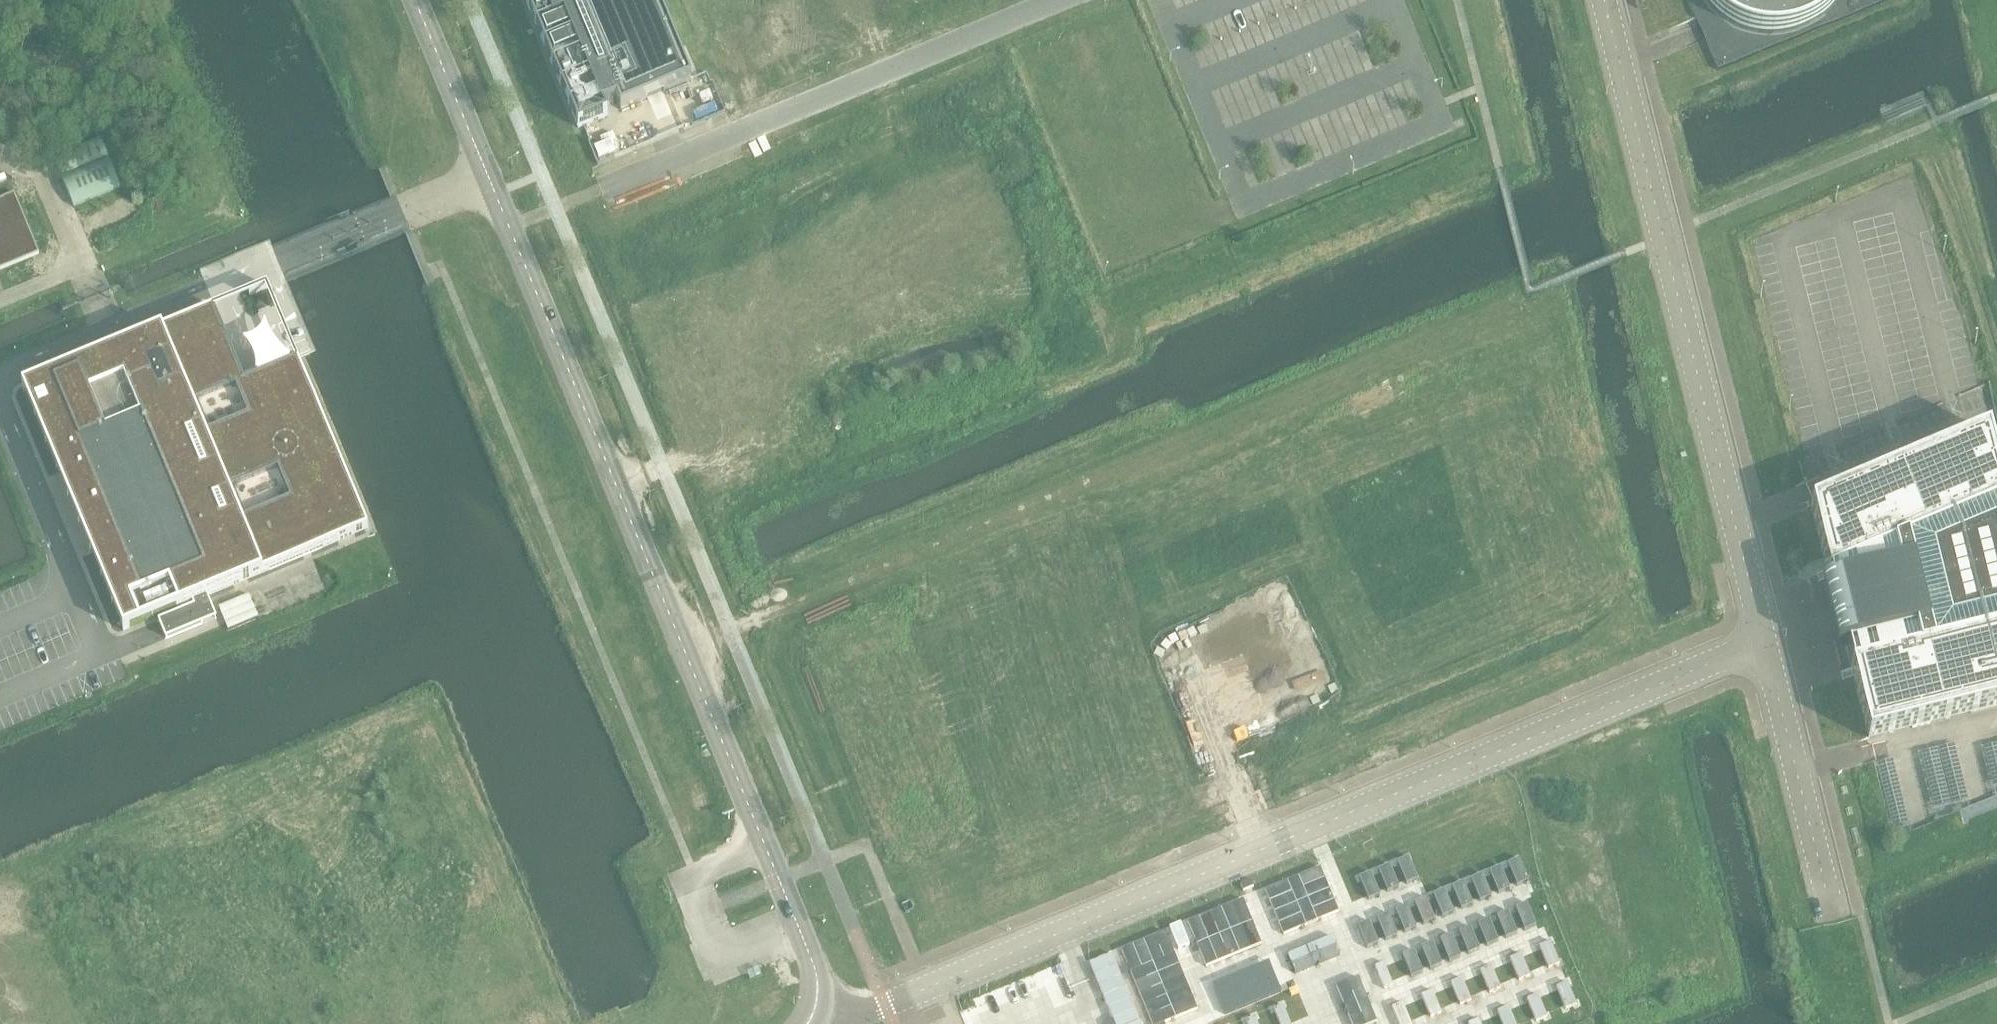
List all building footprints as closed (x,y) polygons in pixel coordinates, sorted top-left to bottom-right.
[(578,128),(583,126),(607,116),(604,109),(617,103),(620,111),(691,81),(677,49),(657,0),(525,0),(578,128)] [(1708,4),(1718,15),(1731,24),(1745,31),(1760,34),(1775,35),(1791,33),(1805,28),(1818,20),(1830,10),(1838,0),(1705,0),(1708,4)] [(100,139),(53,159),(61,177),(108,157),(100,139)] [(107,158),(61,177),(73,205),(74,207),(120,188),(107,158)] [(350,486),(297,359),(294,360),(280,366),(280,365),(279,365),(279,364),(278,364),(278,363),(277,363),(276,363),(275,363),(274,363),(273,363),(272,364),(271,364),(271,365),(270,366),(270,367),(270,368),(270,369),(270,370),(244,381),(215,311),(216,310),(215,307),(22,387),(58,473),(91,553),(123,631),(192,602),(193,606),(158,620),(158,621),(166,639),(202,624),(200,620),(215,614),(209,599),(207,596),(233,585),(247,579),(303,556),(311,553),(337,542),(348,537),(368,529),(350,486)] [(1851,669),(1868,739),(1898,732),(1959,717),(1996,707),(1996,468),(1988,432),(1965,442),(1903,468),(1845,493),(1811,507),(1828,579),(1829,579),(1831,586),(1820,589),(1828,619),(1836,654),(1847,652),(1851,669)] [(1490,797),(1346,857),(1369,913),(1514,853),(1490,797)] [(1320,868),(1265,891),(1283,935),(1339,912),(1320,868)] [(1251,880),(1240,884),(1243,891),(1254,887),(1251,880)] [(1243,900),(1187,923),(1206,967),(1261,945),(1243,900)] [(1182,925),(1171,930),(1180,952),(1191,948),(1182,925)] [(1121,951),(1152,1023),(1164,1023),(1198,1010),(1165,932),(1121,951)] [(1408,1007),(1415,1023),(1525,1023),(1576,1003),(1553,947),(1408,1007)] [(1112,955),(1090,964),(1115,1023),(1133,1023),(1140,1021),(1112,955)]
